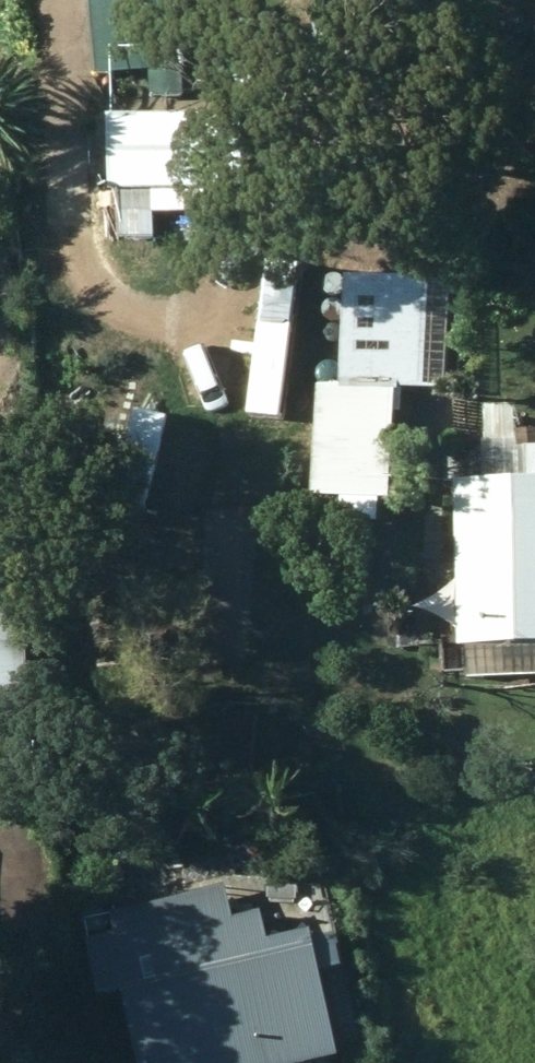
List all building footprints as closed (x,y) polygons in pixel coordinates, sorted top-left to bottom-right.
[(101,73),(190,69),(187,0),(97,0),(101,73)] [(122,108),(122,235),(161,235),(161,210),(234,210),(234,108),(122,108)] [(95,222),(91,141),(38,143),(42,224),(95,222)] [(397,492),(402,382),(450,385),(455,272),(350,268),(345,379),(324,377),(319,493),(348,494),(347,517),(382,519),(384,492),(397,492)] [(534,673),(534,441),(523,441),(521,404),(490,405),(494,475),(460,477),(468,642),(482,641),(484,676),(534,673)] [(38,704),(35,604),(0,604),(0,705),(38,704)] [(280,873),(269,882),(268,895),(276,905),(289,905),(299,897),(300,884),(293,874),(280,873)] [(351,1050),(320,922),(280,931),(274,905),(241,912),(234,883),(86,919),(104,992),(130,986),(149,1062),(298,1062),(351,1050)]
